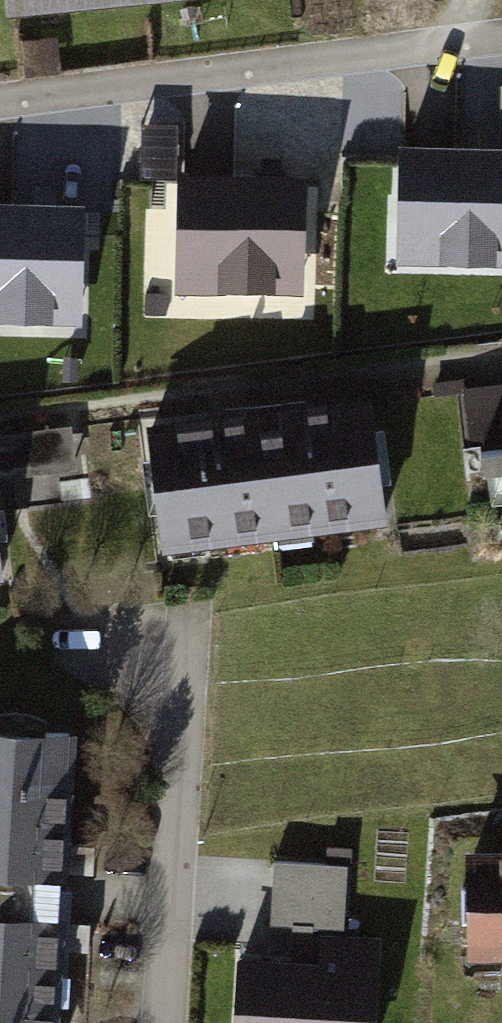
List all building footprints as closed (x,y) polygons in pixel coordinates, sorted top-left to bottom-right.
[(228,0),(0,0),(0,22),(228,0)] [(405,153),(405,250),(501,250),(501,153),(405,153)] [(307,179),(179,176),(176,298),(304,301),(307,179)] [(0,204),(0,326),(81,328),(84,206),(0,204)] [(484,385),(501,509),(501,508),(501,382),(484,385)] [(353,396),(125,430),(145,559),(373,524),(353,396)] [(0,724),(0,870),(46,872),(55,727),(0,724)] [(445,846),(447,953),(501,952),(501,844),(445,846)] [(350,862),(275,858),(271,921),(346,926),(350,862)] [(0,908),(0,1022),(36,1022),(43,911),(0,908)] [(240,949),(236,1022),(376,1022),(381,933),(320,929),(319,954),(240,949)]
